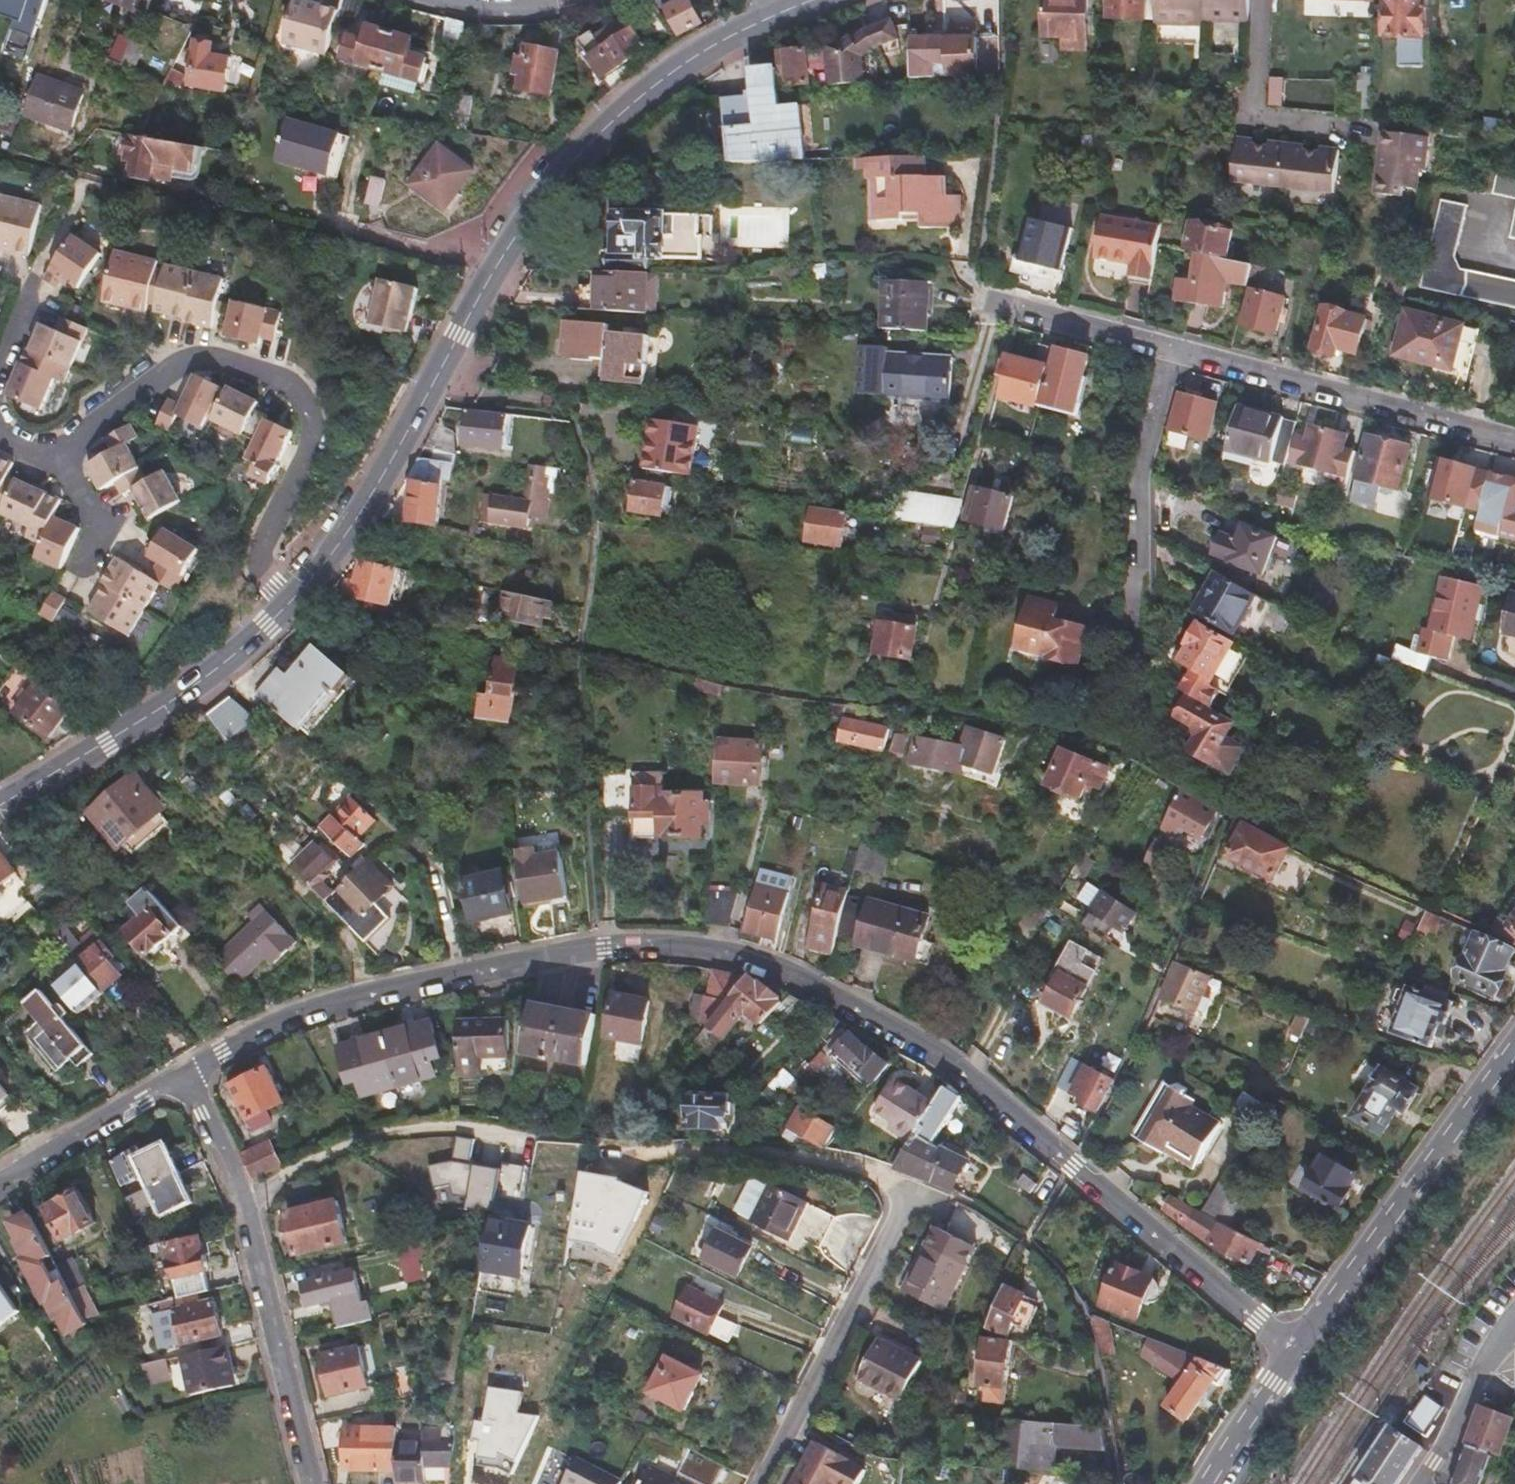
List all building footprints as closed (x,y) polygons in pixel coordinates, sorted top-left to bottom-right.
[(34,52),(48,0),(0,0),(0,12),(19,18),(11,46),(34,52)] [(145,21),(154,5),(156,0),(102,0),(145,21)] [(154,5),(164,11),(170,0),(156,0),(154,5)] [(326,56),(337,18),(339,12),(319,6),(321,1),(319,0),(292,0),(280,42),(326,56)] [(339,12),(337,18),(352,22),(358,18),(363,0),(343,0),(339,12)] [(664,14),(661,9),(655,0),(653,0),(643,2),(652,20),(664,14)] [(661,9),(666,6),(678,0),(655,0),(661,9)] [(666,6),(681,35),(704,23),(693,0),(678,0),(666,6)] [(1088,0),(1046,0),(1045,35),(1067,36),(1067,48),(1087,49),(1088,0)] [(1112,19),(1154,20),(1155,0),(1113,0),(1112,19)] [(1153,25),(1201,26),(1201,20),(1202,0),(1155,0),(1154,20),(1153,25)] [(1236,21),(1237,0),(1202,0),(1201,20),(1236,21)] [(1236,21),(1249,21),(1249,0),(1237,0),(1236,21)] [(1437,24),(1438,0),(1424,0),(1424,4),(1384,4),(1383,46),(1399,47),(1400,76),(1422,77),(1425,25),(1437,24)] [(443,47),(461,51),(465,23),(449,19),(443,47)] [(828,52),(777,56),(780,83),(789,82),(789,88),(811,86),(809,69),(815,68),(831,67),(832,89),(866,85),(864,59),(878,48),(900,39),(893,19),(867,30),(855,38),(852,35),(834,52),(828,49),(828,52)] [(591,31),(577,42),(606,80),(648,48),(626,20),(598,40),(591,31)] [(341,59),(381,71),(392,34),(371,28),(365,42),(348,37),(341,59)] [(547,49),(558,52),(564,53),(568,31),(551,28),(547,49)] [(392,34),(381,71),(377,86),(413,97),(417,83),(420,84),(425,68),(421,67),(423,61),(409,57),(413,41),(392,34)] [(917,40),(910,40),(913,81),(937,78),(935,62),(944,61),(946,78),(983,74),(983,67),(1002,65),(1000,36),(917,43),(917,40)] [(134,38),(118,63),(131,68),(144,45),(134,38)] [(215,43),(200,42),(193,85),(227,90),(233,55),(215,54),(215,43)] [(550,93),(558,52),(547,49),(527,46),(523,61),(517,60),(514,74),(521,75),(518,87),(550,93)] [(34,72),(19,110),(66,129),(82,92),(34,72)] [(1364,91),(1373,91),(1373,73),(1362,72),(1361,91),(1364,91)] [(171,74),(165,86),(184,89),(186,76),(171,74)] [(726,113),(730,161),(735,161),(802,159),(797,105),(779,106),(776,74),(770,74),(770,81),(745,84),(747,104),(739,105),(739,112),(726,113)] [(1271,78),(1271,108),(1284,109),(1285,80),(1271,78)] [(1363,109),(1373,109),(1373,91),(1364,91),(1363,109)] [(448,132),(465,134),(471,99),(454,97),(448,132)] [(1481,129),(1496,131),(1499,118),(1484,116),(1481,129)] [(329,177),(342,136),(287,119),(274,160),(329,177)] [(1427,138),(1380,134),(1373,195),(1400,198),(1401,188),(1415,189),(1418,170),(1423,170),(1427,138)] [(144,138),(132,136),(131,140),(128,139),(125,153),(132,154),(131,159),(135,160),(132,174),(151,178),(154,166),(192,172),(197,148),(144,138)] [(350,139),(342,136),(329,177),(337,180),(350,139)] [(1255,139),(1240,137),(1235,178),(1338,189),(1342,148),(1322,146),(1322,150),(1307,148),(1307,144),(1278,141),(1278,146),(1255,143),(1255,139)] [(472,171),(439,144),(409,183),(442,209),(472,171)] [(925,175),(925,155),(879,156),(857,157),(858,169),(858,177),(860,177),(868,177),(869,220),(912,220),(913,228),(937,228),(937,195),(937,185),(925,184),(925,175)] [(858,169),(857,157),(845,157),(846,169),(858,169)] [(1514,201),(1514,172),(1496,168),(1489,195),(1514,201)] [(946,176),(925,175),(925,184),(937,185),(937,195),(946,195),(946,176)] [(371,176),(365,203),(382,207),(388,180),(371,176)] [(868,177),(860,177),(861,220),(869,220),(868,177)] [(0,194),(0,248),(29,255),(41,204),(0,194)] [(946,195),(937,195),(937,228),(952,228),(952,195),(946,195)] [(1437,203),(1418,289),(1514,311),(1514,282),(1464,272),(1452,256),(1462,208),(1437,203)] [(663,216),(612,216),(611,247),(607,247),(606,261),(648,262),(648,258),(709,258),(710,216),(675,216),(675,207),(663,207),(663,216)] [(1158,243),(1161,226),(1139,222),(1138,224),(1124,222),(1124,220),(1102,216),(1095,258),(1131,264),(1129,276),(1151,280),(1158,243)] [(1070,229),(1026,218),(1014,268),(1040,275),(1043,265),(1060,269),(1070,229)] [(1183,249),(1188,250),(1223,258),(1229,228),(1213,224),(1212,228),(1188,223),(1183,249)] [(79,288),(102,253),(74,234),(44,279),(57,287),(63,278),(79,288)] [(187,321),(216,328),(227,277),(168,263),(166,269),(159,267),(160,259),(116,249),(104,301),(148,311),(152,298),(159,299),(157,310),(175,315),(187,318),(187,321)] [(1239,286),(1246,263),(1223,258),(1188,250),(1183,281),(1172,279),(1168,300),(1217,308),(1222,283),(1239,286)] [(649,271),(599,270),(597,311),(649,314),(649,309),(649,271)] [(659,272),(649,271),(649,309),(659,309),(659,272)] [(419,285),(383,276),(373,322),(409,330),(419,285)] [(1128,281),(1151,285),(1151,280),(1129,276),(1128,281)] [(926,330),(928,280),(885,278),(884,278),(882,327),(926,330)] [(1283,294),(1247,286),(1239,324),(1274,332),(1283,294)] [(285,311),(237,300),(229,336),(263,344),(265,336),(279,340),(285,311)] [(1367,319),(1324,308),(1314,348),(1337,354),(1339,349),(1358,353),(1367,319)] [(1477,330),(1403,310),(1393,354),(1429,363),(1427,375),(1455,383),(1459,371),(1466,372),(1477,330)] [(57,330),(43,323),(31,350),(28,349),(8,395),(41,410),(56,378),(66,382),(89,328),(63,316),(57,330)] [(577,342),(576,357),(603,360),(609,361),(607,365),(606,371),(607,375),(607,377),(647,381),(652,337),(611,333),(612,326),(569,322),(568,341),(577,342)] [(565,352),(576,357),(577,342),(568,341),(566,341),(565,352)] [(895,343),(868,342),(866,388),(957,392),(959,353),(895,349),(895,343)] [(1037,360),(1006,352),(1001,374),(1007,375),(1002,395),(1038,405),(1040,399),(1054,346),(1042,342),(1037,360)] [(1091,357),(1054,346),(1040,399),(1076,408),(1091,357)] [(160,421),(174,428),(182,413),(207,425),(212,414),(217,417),(217,419),(261,441),(252,458),(262,463),(256,475),(275,484),(283,465),(281,464),(297,431),(271,418),(273,415),(260,409),(263,402),(232,387),(228,394),(223,391),(225,386),(199,374),(184,405),(171,399),(160,421)] [(1215,402),(1181,393),(1171,429),(1205,438),(1215,402)] [(1285,458),(1296,419),(1242,405),(1231,444),(1285,458)] [(507,415),(468,409),(462,445),(501,451),(507,415)] [(1350,413),(1337,409),(1331,428),(1311,423),(1306,437),(1297,435),(1290,460),(1345,476),(1353,451),(1344,448),(1348,434),(1345,432),(1350,413)] [(703,421),(655,413),(646,468),(693,476),(703,421)] [(136,490),(154,519),(185,501),(168,471),(150,481),(129,444),(141,438),(133,424),(108,438),(115,451),(90,466),(104,491),(118,483),(126,496),(136,490)] [(1366,433),(1349,495),(1375,503),(1382,481),(1396,485),(1408,444),(1387,437),(1389,430),(1370,426),(1368,434),(1366,433)] [(0,457),(0,512),(3,513),(2,514),(33,528),(29,537),(44,544),(37,558),(64,570),(82,529),(55,518),(63,501),(17,480),(15,485),(7,482),(9,477),(15,463),(0,457)] [(1482,508),(1491,474),(1478,470),(1479,467),(1443,457),(1432,497),(1468,507),(1469,505),(1482,508)] [(452,484),(455,464),(420,458),(408,481),(416,482),(416,479),(447,483),(452,484)] [(532,475),(534,463),(517,460),(511,496),(472,489),(467,513),(514,522),(517,508),(534,511),(537,497),(536,497),(537,486),(535,486),(537,475),(532,475)] [(1476,528),(1514,538),(1514,478),(1492,472),(1491,474),(1482,508),(1476,528)] [(407,509),(405,523),(422,527),(440,528),(447,483),(416,479),(416,482),(411,510),(407,509)] [(668,484),(634,479),(628,509),(661,515),(668,484)] [(964,518),(1005,530),(1010,509),(1014,493),(974,483),(964,518)] [(1295,509),(1299,491),(1281,486),(1278,505),(1295,509)] [(951,529),(959,500),(900,491),(892,520),(951,529)] [(843,545),(849,513),(845,512),(814,507),(808,540),(843,545)] [(1216,554),(1232,560),(1262,572),(1276,536),(1247,524),(1241,538),(1225,532),(1216,554)] [(109,586),(93,613),(134,637),(165,584),(179,593),(204,550),(169,529),(153,556),(163,562),(156,574),(154,577),(121,558),(106,584),(109,586)] [(349,582),(345,595),(380,603),(389,605),(392,597),(402,599),(409,570),(361,560),(356,583),(349,582)] [(1257,592),(1219,571),(1196,610),(1234,631),(1257,592)] [(1421,624),(1414,648),(1428,652),(1445,656),(1451,633),(1466,637),(1482,585),(1441,573),(1427,626),(1421,624)] [(252,603),(260,598),(251,585),(243,591),(252,603)] [(545,613),(549,599),(500,589),(495,614),(535,622),(537,612),(545,613)] [(1512,592),(1509,605),(1503,627),(1514,629),(1514,592),(1512,592)] [(69,600),(56,593),(45,612),(58,620),(72,629),(82,613),(66,605),(69,600)] [(1056,604),(1031,598),(1019,644),(1082,661),(1086,642),(1079,640),(1082,625),(1053,617),(1056,604)] [(911,659),(918,618),(895,614),(893,623),(880,621),(874,654),(911,659)] [(1201,622),(1189,642),(1181,656),(1196,665),(1185,686),(1215,703),(1227,683),(1236,688),(1256,652),(1201,622)] [(1181,656),(1189,642),(1184,639),(1175,653),(1181,656)] [(1393,657),(1424,667),(1428,652),(1414,648),(1396,644),(1393,657)] [(475,715),(507,720),(513,688),(520,689),(523,673),(516,672),(518,657),(515,657),(516,648),(499,645),(497,653),(495,653),(489,693),(479,691),(475,715)] [(285,683),(275,676),(261,694),(302,726),(333,689),(336,692),(351,673),(316,646),(291,676),(285,683)] [(282,669),(275,676),(285,683),(291,676),(282,669)] [(721,683),(696,676),(693,684),(720,693),(721,683)] [(73,706),(40,681),(17,712),(50,736),(73,706)] [(264,721),(235,696),(217,718),(246,742),(264,721)] [(1236,770),(1243,756),(1236,745),(1224,738),(1231,723),(1188,698),(1177,715),(1194,725),(1195,738),(1189,749),(1224,769),(1236,770)] [(843,716),(838,739),(883,749),(889,728),(843,716)] [(897,731),(893,753),(905,756),(910,734),(897,731)] [(959,751),(914,743),(909,770),(962,781),(963,776),(986,782),(997,744),(964,734),(959,751)] [(763,743),(717,739),(715,781),(759,783),(763,743)] [(1109,769),(1064,745),(1046,782),(1077,799),(1085,783),(1098,789),(1109,769)] [(1258,759),(1243,756),(1236,770),(1245,782),(1258,759)] [(128,776),(94,808),(134,850),(169,817),(128,776)] [(633,835),(633,793),(633,779),(594,778),(594,812),(617,813),(624,819),(624,835),(633,835)] [(633,779),(633,793),(666,793),(665,778),(633,779)] [(1183,786),(1180,784),(1161,823),(1178,831),(1183,822),(1206,833),(1215,814),(1199,806),(1203,798),(1183,786)] [(353,834),(370,815),(342,792),(326,811),(311,799),(303,808),(318,820),(314,824),(342,846),(348,851),(358,838),(353,834)] [(666,793),(633,793),(633,835),(633,836),(700,837),(701,823),(706,824),(706,802),(701,802),(701,794),(666,793)] [(1219,807),(1203,798),(1199,806),(1215,814),(1219,807)] [(1233,819),(1226,835),(1235,840),(1224,862),(1268,885),(1289,846),(1244,822),(1243,824),(1233,819)] [(1155,835),(1144,860),(1156,866),(1168,842),(1155,835)] [(287,837),(273,850),(285,861),(323,899),(332,890),(320,879),(325,873),(321,869),(334,855),(324,847),(322,849),(312,839),(301,849),(287,837)] [(881,871),(889,844),(861,837),(853,865),(881,871)] [(569,899),(562,850),(537,854),(536,848),(519,850),(520,860),(519,860),(526,905),(569,899)] [(15,873),(0,855),(0,885),(15,873)] [(323,899),(379,954),(390,943),(378,929),(392,917),(376,900),(392,884),(364,857),(351,870),(332,890),(323,899)] [(503,870),(462,878),(471,918),(511,909),(503,870)] [(809,945),(831,952),(837,929),(846,894),(847,889),(825,883),(809,945)] [(179,923),(142,884),(126,900),(140,913),(123,929),(147,953),(179,923)] [(788,895),(759,886),(745,929),(774,938),(788,895)] [(708,887),(705,923),(727,924),(736,889),(708,887)] [(1075,939),(1099,949),(1116,923),(1126,929),(1137,911),(1105,891),(1075,939)] [(846,894),(837,929),(860,935),(858,943),(925,963),(933,942),(921,938),(928,916),(871,899),(871,902),(846,894)] [(1042,915),(1048,906),(1032,899),(1028,906),(1042,915)] [(1488,928),(1514,939),(1514,903),(1506,916),(1497,910),(1488,928)] [(1037,924),(1042,915),(1028,906),(1016,928),(1029,937),(1037,924)] [(228,949),(251,974),(268,958),(274,965),(298,943),(265,908),(252,920),(255,924),(228,949)] [(56,918),(47,926),(61,943),(66,949),(75,941),(74,940),(56,918)] [(1486,935),(1472,929),(1453,973),(1494,991),(1504,969),(1501,968),(1511,945),(1486,935)] [(85,931),(74,940),(75,941),(66,949),(75,959),(83,952),(95,942),(85,931)] [(1072,1012),(1102,956),(1069,938),(1043,985),(1047,988),(1043,997),(1072,1012)] [(75,959),(98,987),(117,971),(104,956),(105,954),(95,942),(83,952),(75,959)] [(238,985),(251,974),(228,949),(215,961),(238,985)] [(1210,972),(1176,957),(1160,994),(1193,1009),(1210,972)] [(75,1010),(100,989),(98,987),(75,959),(50,980),(75,1010)] [(702,1023),(709,1024),(745,978),(747,976),(712,968),(707,993),(703,1022),(702,1023)] [(1440,983),(1419,975),(1415,987),(1409,984),(1408,988),(1397,985),(1392,1000),(1402,1003),(1393,1030),(1433,1044),(1442,1018),(1448,1021),(1455,998),(1448,995),(1450,986),(1440,983)] [(746,1011),(761,1022),(769,1014),(781,1001),(772,994),(777,988),(764,983),(761,986),(753,981),(751,983),(745,978),(709,1024),(695,1042),(710,1053),(746,1011)] [(43,1029),(34,1037),(57,1066),(69,1056),(75,1062),(88,1051),(35,988),(21,1000),(36,1020),(43,1029)] [(703,1022),(707,993),(694,991),(689,1018),(703,1022)] [(650,1002),(613,993),(605,1035),(642,1043),(650,1002)] [(781,1024),(804,1002),(789,993),(781,1001),(769,1014),(781,1024)] [(522,1051),(588,1064),(598,1013),(531,1000),(522,1051)] [(1323,1018),(1309,1014),(1302,1029),(1318,1033),(1323,1018)] [(827,1042),(844,1023),(843,1022),(830,1016),(815,1032),(827,1042)] [(431,1019),(385,1031),(399,1088),(436,1078),(432,1062),(441,1059),(431,1019)] [(458,1021),(459,1073),(479,1072),(480,1054),(510,1053),(510,1019),(458,1021)] [(27,1028),(34,1037),(43,1029),(36,1020),(27,1028)] [(399,1088),(385,1031),(335,1044),(346,1085),(358,1082),(362,1097),(399,1088)] [(870,1086),(887,1063),(849,1034),(830,1053),(870,1086)] [(827,1057),(819,1050),(807,1063),(815,1069),(827,1057)] [(1072,1087),(1085,1061),(1070,1053),(1056,1079),(1072,1087)] [(1100,1099),(1112,1076),(1085,1061),(1072,1087),(1072,1088),(1079,1092),(1077,1098),(1096,1108),(1100,1099)] [(1419,1086),(1386,1063),(1355,1110),(1383,1128),(1401,1102),(1406,1106),(1419,1086)] [(265,1065),(230,1083),(248,1119),(283,1102),(265,1065)] [(803,1067),(777,1095),(784,1101),(811,1074),(803,1067)] [(1169,1078),(1162,1075),(1132,1130),(1159,1144),(1163,1139),(1195,1156),(1218,1114),(1186,1097),(1190,1090),(1181,1085),(1184,1080),(1172,1073),(1169,1078)] [(891,1118),(913,1132),(916,1128),(932,1100),(894,1077),(875,1108),(891,1118)] [(10,1100),(6,1096),(8,1094),(0,1085),(0,1109),(10,1100)] [(916,1128),(932,1138),(958,1096),(941,1085),(932,1100),(916,1128)] [(728,1096),(691,1097),(691,1130),(723,1129),(724,1117),(727,1117),(727,1112),(733,1112),(734,1101),(728,1102),(728,1096)] [(833,1128),(800,1108),(784,1135),(793,1140),(799,1130),(824,1144),(833,1128)] [(887,1125),(909,1138),(913,1132),(891,1118),(887,1125)] [(944,1184),(950,1187),(966,1159),(940,1143),(932,1138),(916,1128),(913,1132),(909,1138),(894,1164),(895,1165),(929,1176),(944,1184)] [(501,1192),(505,1169),(473,1164),(477,1139),(460,1135),(455,1160),(432,1167),(438,1189),(455,1186),(456,1195),(472,1197),(471,1209),(498,1212),(501,1192)] [(255,1177),(282,1165),(271,1141),(243,1154),(255,1177)] [(137,1143),(108,1156),(118,1183),(130,1178),(141,1173),(144,1179),(146,1185),(178,1171),(165,1142),(142,1152),(137,1143)] [(1349,1181),(1355,1170),(1322,1153),(1321,1156),(1315,1152),(1306,1166),(1312,1170),(1304,1185),(1340,1204),(1352,1183),(1349,1181)] [(530,1162),(507,1158),(505,1169),(501,1192),(524,1195),(530,1162)] [(193,1203),(178,1171),(146,1185),(123,1195),(132,1217),(149,1214),(148,1207),(155,1204),(163,1217),(193,1203)] [(579,1209),(644,1223),(652,1185),(587,1172),(579,1209)] [(141,1173),(130,1178),(133,1183),(144,1179),(141,1173)] [(1022,1174),(1016,1182),(1027,1191),(1034,1182),(1022,1174)] [(297,1182),(303,1208),(325,1203),(319,1177),(297,1182)] [(786,1235),(804,1199),(773,1182),(772,1184),(758,1177),(743,1206),(744,1211),(755,1217),(754,1219),(786,1235)] [(1204,1207),(1230,1220),(1245,1193),(1222,1178),(1204,1207)] [(96,1227),(78,1190),(58,1201),(59,1204),(45,1212),(60,1243),(75,1235),(76,1238),(96,1227)] [(1270,1249),(1273,1243),(1258,1235),(1230,1220),(1204,1207),(1176,1192),(1169,1205),(1187,1215),(1186,1218),(1213,1238),(1251,1258),(1260,1243),(1270,1249)] [(325,1203),(303,1208),(288,1211),(299,1253),(349,1240),(340,1199),(325,1203)] [(54,1255),(31,1212),(13,1223),(31,1258),(24,1263),(47,1305),(54,1302),(71,1332),(90,1323),(88,1318),(73,1291),(67,1279),(59,1283),(45,1260),(54,1255)] [(495,1220),(487,1269),(527,1276),(537,1220),(496,1214),(495,1220)] [(976,1245),(936,1224),(918,1264),(923,1267),(910,1291),(945,1308),(976,1245)] [(754,1245),(726,1230),(712,1258),(740,1271),(754,1245)] [(202,1236),(166,1243),(172,1274),(208,1267),(202,1236)] [(421,1243),(403,1248),(413,1284),(430,1280),(421,1243)] [(59,1265),(67,1279),(73,1291),(88,1283),(75,1257),(59,1265)] [(1158,1280),(1123,1266),(1107,1303),(1141,1317),(1153,1290),(1156,1290),(1158,1290),(1160,1288),(1160,1285),(1160,1282),(1158,1280)] [(337,1299),(344,1325),(375,1318),(370,1300),(364,1302),(357,1271),(306,1284),(311,1305),(337,1299)] [(1005,1284),(984,1336),(1009,1338),(1018,1316),(1034,1321),(1040,1305),(1025,1299),(1027,1293),(1005,1284)] [(18,1310),(0,1285),(0,1323),(18,1310)] [(726,1302),(694,1286),(678,1316),(711,1332),(720,1314),(726,1302)] [(181,1342),(185,1341),(213,1334),(220,1333),(214,1301),(198,1305),(196,1299),(184,1302),(185,1308),(174,1311),(181,1342)] [(740,1324),(720,1314),(711,1332),(732,1343),(740,1324)] [(213,1334),(185,1341),(187,1351),(216,1345),(213,1334)] [(1009,1338),(984,1336),(976,1380),(987,1382),(985,1397),(1002,1400),(1016,1339),(1009,1338)] [(1232,1370),(1152,1337),(1143,1352),(1183,1382),(1166,1405),(1185,1420),(1215,1382),(1220,1386),(1232,1370)] [(925,1361),(882,1340),(862,1379),(907,1400),(925,1361)] [(187,1351),(181,1352),(189,1390),(232,1381),(229,1364),(231,1363),(226,1342),(216,1345),(187,1351)] [(336,1352),(322,1355),(332,1394),(368,1386),(359,1347),(349,1349),(347,1342),(335,1345),(336,1352)] [(706,1373),(673,1357),(656,1389),(690,1406),(706,1373)] [(150,1363),(152,1381),(173,1379),(171,1360),(150,1363)] [(378,1376),(384,1405),(398,1402),(418,1398),(412,1368),(378,1376)] [(1444,1408),(1425,1395),(1407,1420),(1426,1433),(1444,1408)] [(1513,1415),(1490,1406),(1485,1416),(1483,1420),(1473,1442),(1503,1456),(1514,1460),(1514,1415),(1513,1415)] [(1054,1443),(1106,1446),(1103,1424),(1022,1418),(1021,1465),(1052,1467),(1054,1443)] [(397,1469),(397,1483),(412,1483),(412,1478),(425,1478),(426,1461),(455,1461),(461,1424),(427,1423),(426,1438),(398,1437),(397,1469)] [(397,1469),(398,1437),(398,1425),(344,1424),(344,1468),(397,1469)] [(1423,1446),(1409,1437),(1390,1425),(1385,1432),(1364,1464),(1351,1483),(1397,1483),(1423,1446)] [(818,1440),(795,1483),(835,1483),(836,1483),(837,1483),(857,1483),(864,1470),(847,1460),(849,1458),(818,1440)] [(1473,1442),(1459,1473),(1455,1483),(1494,1483),(1503,1456),(1473,1442)] [(627,1482),(580,1460),(569,1483),(626,1483),(627,1482)] [(654,1465),(644,1483),(697,1483),(654,1465)]
